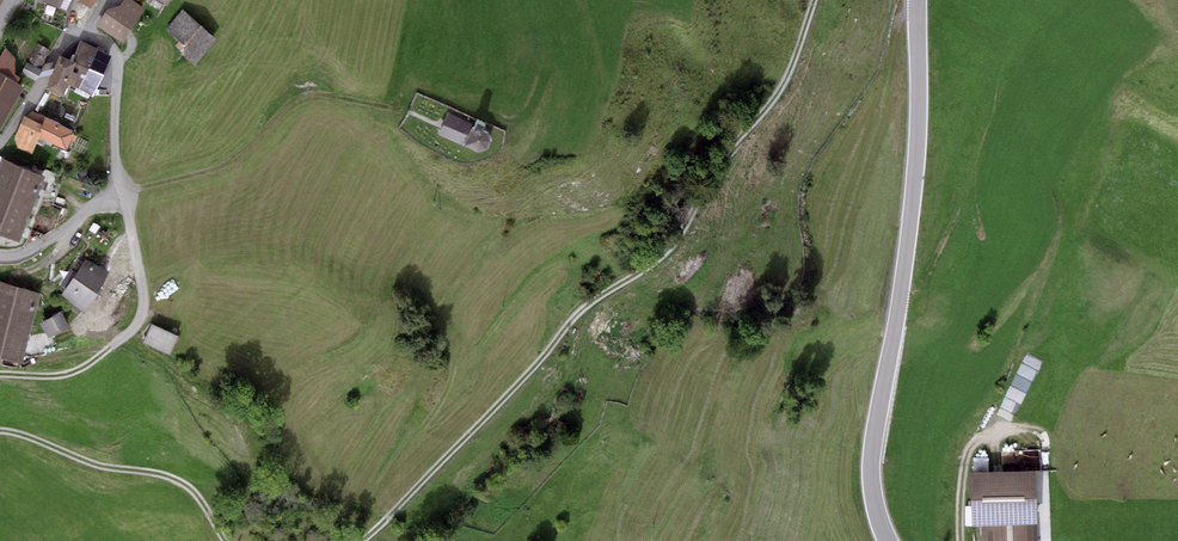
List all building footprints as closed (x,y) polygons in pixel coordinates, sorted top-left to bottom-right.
[(66,13),(73,0),(37,0),(66,13)] [(78,2),(91,9),(95,0),(79,0),(78,2)] [(120,5),(107,9),(98,25),(124,42),(144,8),(131,0),(123,0),(120,5)] [(216,40),(182,11),(166,30),(186,47),(181,53),(194,65),(216,40)] [(72,61),(75,62),(67,83),(92,96),(111,55),(81,41),(72,61)] [(51,50),(38,44),(28,63),(40,69),(51,50)] [(5,48),(0,57),(0,124),(24,88),(17,84),(21,77),(15,74),(15,59),(5,48)] [(60,55),(47,89),(62,96),(67,83),(75,62),(72,61),(60,55)] [(26,62),(21,74),(36,81),(41,70),(40,69),(28,63),(26,62)] [(473,122),(448,110),(437,136),(478,154),(486,152),(489,147),(493,140),(491,134),(487,131),(490,125),(475,119),(473,122)] [(41,124),(24,116),(14,137),(18,148),(32,154),(36,143),(42,146),(44,143),(50,147),(52,144),(66,150),(74,132),(45,116),(41,124)] [(3,160),(0,167),(0,235),(18,242),(36,197),(44,200),(53,204),(62,183),(3,160)] [(110,273),(85,260),(76,273),(71,269),(61,284),(66,288),(62,294),(85,313),(110,273)] [(0,282),(0,358),(22,363),(24,356),(54,351),(48,338),(45,332),(30,335),(40,294),(0,282)] [(40,322),(45,332),(48,338),(69,329),(61,313),(40,322)] [(179,336),(150,324),(143,343),(171,355),(179,336)] [(970,473),(972,525),(979,524),(980,540),(1038,540),(1036,471),(970,473)]
